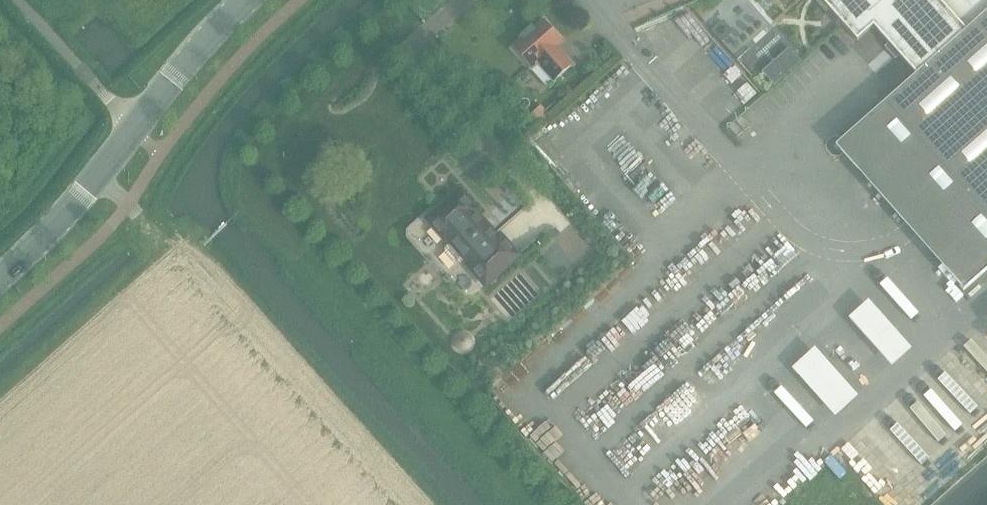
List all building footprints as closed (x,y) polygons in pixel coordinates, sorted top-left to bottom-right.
[(857,41),(874,27),(916,75),(884,103),(986,220),(986,0),(821,0),(857,41)] [(685,13),(676,21),(683,29),(692,20),(685,13)] [(556,47),(563,41),(544,20),(534,30),(532,28),(522,37),(524,39),(513,48),(532,69),(538,63),(555,82),(573,66),(556,47)] [(789,49),(776,61),(788,74),(801,62),(789,49)] [(538,111),(527,122),(533,128),(544,117),(538,111)] [(498,275),(518,257),(501,238),(498,240),(491,232),(494,230),(484,219),(481,221),(475,213),(477,211),(460,192),(440,210),(445,216),(434,226),(445,239),(446,238),(452,244),(446,248),(446,252),(456,264),(460,264),(465,259),(470,265),(469,266),(482,281),(494,271),(498,275)] [(965,289),(961,285),(959,286),(964,291),(986,271),(986,269),(965,289)]
